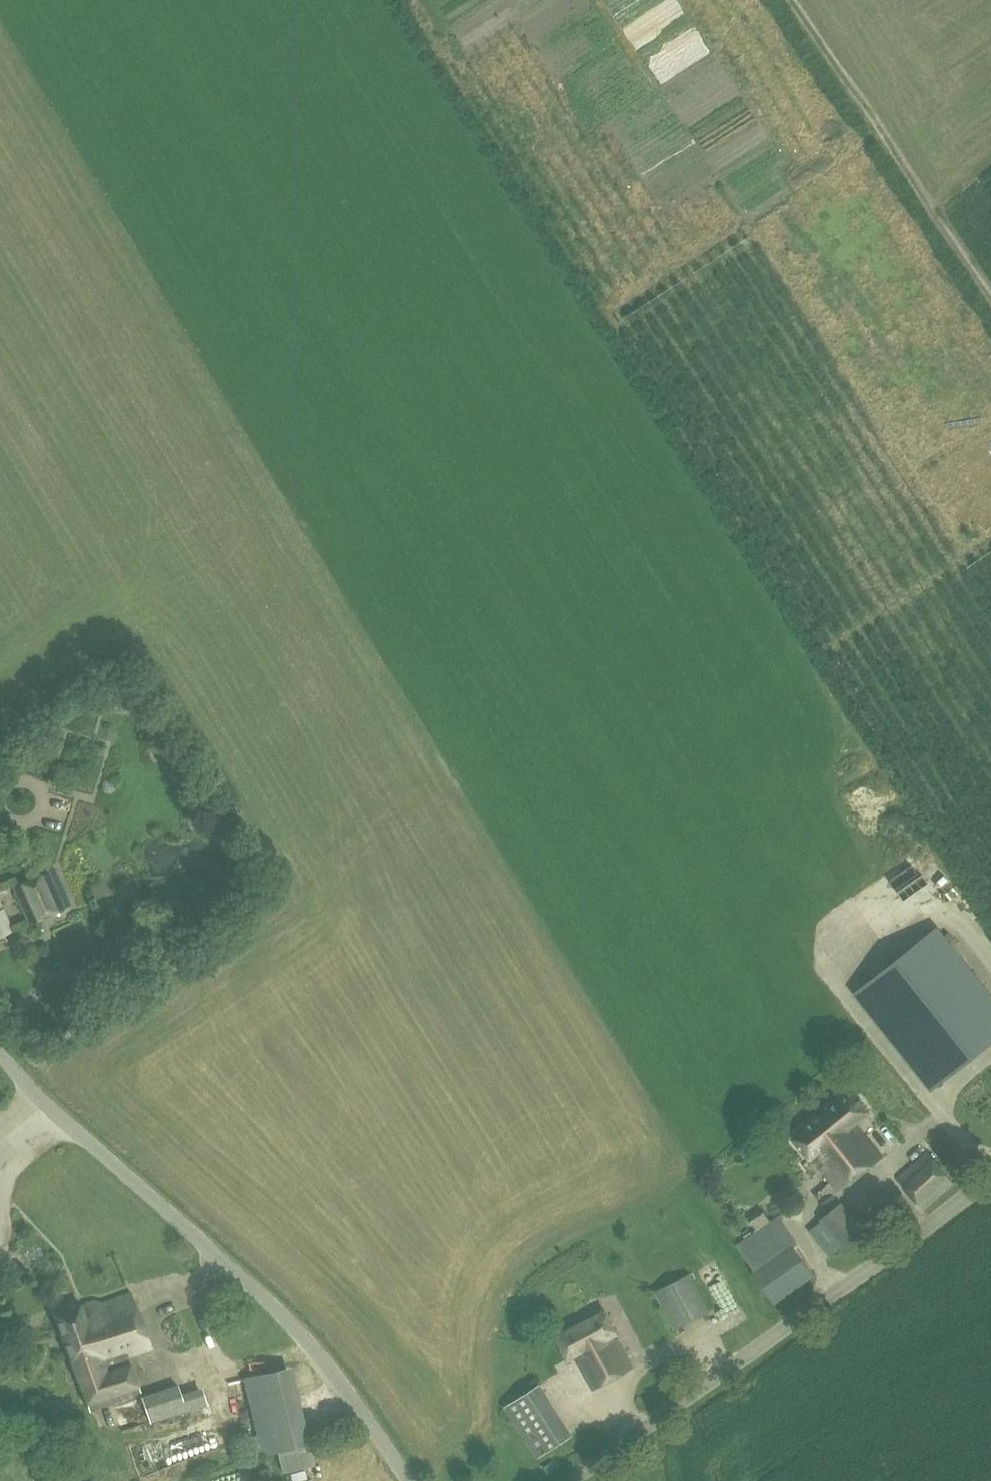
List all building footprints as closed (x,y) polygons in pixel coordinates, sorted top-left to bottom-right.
[(990,500),(990,464),(980,471),(989,487),(985,489),(990,500)] [(12,886),(29,924),(71,904),(55,868),(12,886)] [(11,930),(5,916),(4,916),(2,911),(3,910),(0,904),(0,935),(11,930)] [(931,1086),(990,1039),(990,997),(938,929),(858,992),(931,1086)] [(812,1157),(840,1190),(881,1156),(854,1124),(870,1111),(852,1090),(793,1137),(810,1158),(812,1157)] [(897,1177),(924,1210),(955,1183),(927,1150),(897,1177)] [(839,1204),(820,1219),(842,1247),(860,1232),(839,1204)] [(799,1243),(779,1214),(737,1244),(755,1270),(753,1271),(774,1301),(815,1272),(796,1245),(799,1243)] [(691,1272),(655,1290),(675,1329),(710,1311),(691,1272)] [(55,1313),(87,1404),(140,1386),(129,1354),(151,1346),(132,1291),(106,1300),(97,1300),(82,1305),(81,1304),(55,1313)] [(576,1354),(594,1388),(632,1367),(614,1334),(617,1333),(604,1310),(556,1336),(568,1358),(576,1354)] [(278,1452),(282,1469),(314,1461),(310,1444),(311,1444),(292,1366),(245,1378),(259,1436),(244,1439),(247,1453),(249,1460),(278,1452)] [(505,1404),(537,1455),(571,1434),(539,1383),(505,1404)] [(203,1386),(182,1394),(179,1384),(143,1396),(150,1414),(152,1423),(208,1404),(203,1386)] [(261,1470),(263,1480),(272,1477),(270,1468),(261,1470)]
